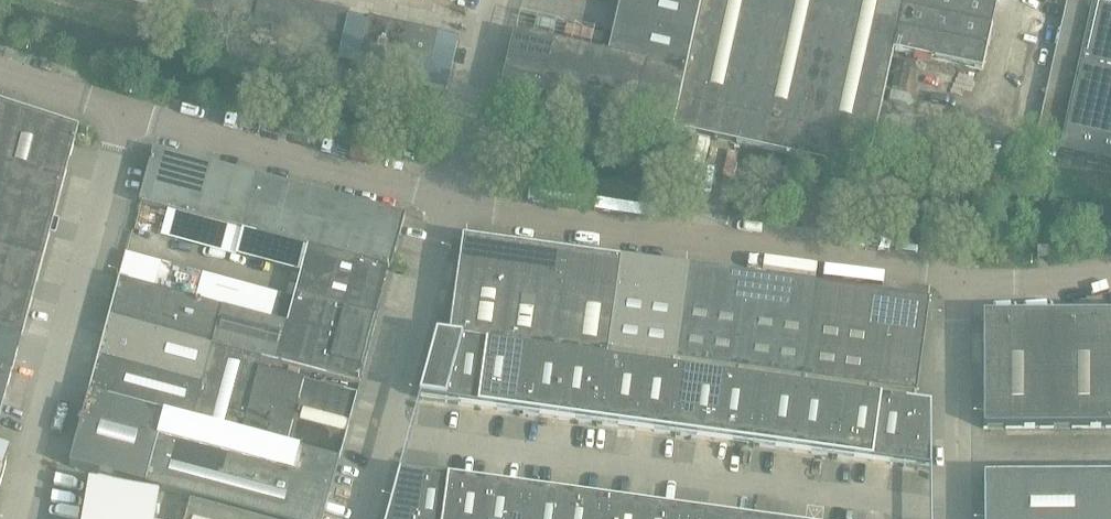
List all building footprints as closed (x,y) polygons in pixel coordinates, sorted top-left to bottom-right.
[(168,2),(255,21),(254,25),(342,45),(338,64),(337,65),(447,90),(458,40),(282,0),(168,0),(168,2)] [(687,73),(702,4),(682,0),(623,0),(610,56),(687,73)] [(812,159),(868,172),(894,52),(906,0),(702,0),(702,4),(687,73),(674,128),(812,159)] [(894,52),(983,71),(999,0),(906,0),(894,52)] [(1093,5),(1110,9),(1110,0),(1094,0),(1093,5)] [(1093,5),(1061,154),(1110,165),(1110,9),(1093,5)] [(687,73),(610,56),(517,35),(515,35),(503,91),(541,99),(541,101),(544,102),(544,99),(623,116),(623,117),(674,128),(687,73)] [(63,181),(77,128),(0,103),(0,328),(23,335),(63,181)] [(308,249),(387,270),(389,271),(404,217),(154,150),(140,204),(308,249)] [(555,355),(568,254),(463,239),(449,340),(484,345),(523,350),(555,355)] [(287,325),(369,347),(376,319),(374,318),(387,270),(308,249),(287,325)] [(607,362),(608,355),(621,261),(568,254),(555,355),(562,356),(602,361),(607,362)] [(685,270),(621,261),(608,355),(673,363),(685,270)] [(673,363),(803,381),(816,287),(685,270),(673,363)] [(221,307),(120,280),(89,396),(191,423),(338,462),(355,396),(258,370),(261,359),(211,346),(221,307)] [(929,302),(816,287),(803,381),(916,396),(929,302)] [(369,347),(287,325),(221,307),(211,346),(261,359),(358,385),(369,347)] [(984,431),(1110,429),(1110,315),(983,316),(984,431)] [(13,373),(23,335),(0,328),(0,370),(13,373)] [(931,471),(931,430),(931,407),(607,362),(602,361),(562,356),(555,355),(523,350),(484,345),(449,340),(437,338),(420,400),(930,470),(930,471),(931,471)] [(13,373),(0,370),(0,422),(13,373)] [(191,423),(89,396),(70,466),(261,518),(322,518),(338,462),(191,423)] [(11,448),(0,445),(0,487),(11,448)] [(401,474),(400,473),(387,518),(727,518),(401,474)] [(984,477),(985,518),(1110,518),(1110,476),(984,477)] [(83,518),(154,518),(158,498),(89,486),(83,518)] [(189,503),(185,518),(246,518),(189,503)]
